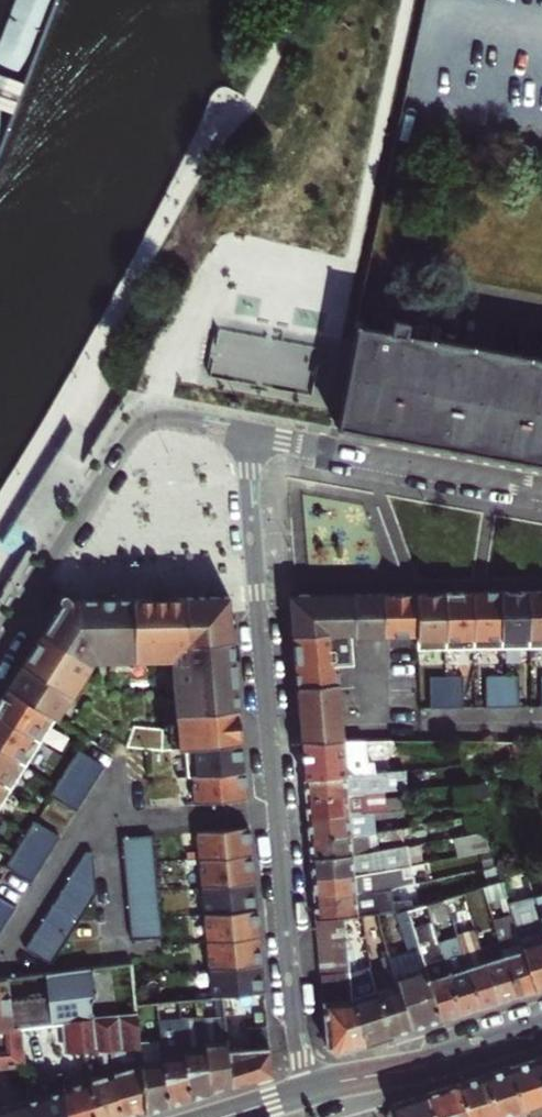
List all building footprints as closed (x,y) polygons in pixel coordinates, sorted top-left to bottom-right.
[(398,334),(401,323),(386,320),(384,332),(357,327),(355,336),(339,427),(541,465),(541,361),(398,334)] [(501,649),(529,649),(529,591),(516,592),(501,592),(501,649)] [(541,649),(541,591),(529,591),(529,649),(541,649)] [(445,650),(473,650),(473,592),(460,592),(445,593),(445,650)] [(473,650),(501,649),(501,592),(486,592),(473,592),(473,650)] [(333,634),(335,664),(351,664),(349,638),(386,638),(385,593),(287,594),(289,617),(291,636),(333,634)] [(386,638),(417,638),(417,593),(402,593),(385,593),(386,638)] [(417,638),(417,651),(445,650),(445,593),(432,593),(417,593),(417,638)] [(167,654),(173,714),(236,709),(226,599),(55,613),(5,688),(55,720),(56,719),(58,720),(95,662),(167,654)] [(296,686),(337,683),(335,664),(333,634),(291,636),(294,664),(296,686)] [(485,676),(485,708),(517,707),(517,676),(485,676)] [(429,678),(429,709),(461,709),(461,678),(429,678)] [(341,723),(337,683),(296,686),(297,706),(299,724),(301,739),(343,742),(341,723)] [(5,688),(0,697),(0,718),(41,744),(55,720),(5,688)] [(238,729),(236,709),(173,714),(175,729),(161,731),(133,728),(126,747),(167,752),(183,750),(240,746),(238,729)] [(0,718),(0,750),(26,767),(41,744),(0,718)] [(97,746),(102,750),(110,738),(104,734),(97,746)] [(367,763),(364,741),(345,742),(343,742),(301,739),(302,760),(303,779),(374,771),(373,762),(367,763)] [(190,778),(242,773),(241,759),(240,746),(183,750),(186,778),(190,778)] [(0,750),(0,783),(11,790),(26,767),(0,750)] [(78,751),(49,797),(75,813),(103,768),(78,751)] [(304,790),(305,797),(382,789),(403,787),(402,768),(374,771),(303,779),(304,790)] [(242,773),(190,778),(193,805),(245,800),(244,788),(242,773)] [(0,783),(0,808),(11,790),(0,783)] [(454,786),(456,802),(462,801),(473,800),(470,784),(454,786)] [(306,807),(306,817),(347,813),(347,810),(357,809),(357,813),(371,811),(384,810),(382,789),(305,797),(306,807)] [(473,800),(462,801),(464,813),(480,810),(477,799),(473,800)] [(347,813),(306,817),(307,832),(308,840),(361,834),(374,831),(371,811),(357,813),(357,809),(347,810),(347,813)] [(5,867),(30,882),(59,837),(33,821),(5,867)] [(361,834),(308,840),(308,849),(309,858),(368,853),(377,851),(375,841),(410,834),(408,824),(374,831),(361,834)] [(477,849),(491,845),(485,827),(453,835),(459,853),(477,849)] [(197,861),(249,857),(248,843),(247,829),(195,834),(197,861)] [(152,837),(121,840),(130,940),(160,937),(152,837)] [(310,869),(310,877),(371,873),(401,866),(411,864),(407,845),(377,851),(368,853),(309,858),(310,869)] [(491,845),(477,849),(483,867),(484,867),(494,865),(497,864),(497,863),(491,845)] [(86,852),(25,949),(50,965),(96,894),(92,852),(86,852)] [(200,889),(252,884),(251,870),(249,857),(197,861),(200,889)] [(499,879),(494,865),(484,867),(489,882),(499,879)] [(311,889),(312,899),(365,895),(391,889),(413,883),(412,876),(402,877),(401,866),(371,873),(310,877),(311,889)] [(481,885),(485,898),(506,892),(502,878),(499,879),(489,882),(481,885)] [(202,916),(254,912),(253,898),(252,884),(200,889),(202,916)] [(314,921),(344,918),(361,916),(377,913),(394,911),(391,889),(365,895),(312,899),(313,910),(314,921)] [(541,924),(541,893),(533,896),(541,924)] [(518,930),(537,990),(541,989),(541,924),(533,896),(510,903),(513,914),(518,930)] [(15,907),(0,898),(0,931),(15,907)] [(432,921),(432,922),(450,916),(444,898),(427,904),(432,921)] [(409,951),(391,957),(413,1029),(428,1024),(441,1020),(420,950),(412,927),(407,910),(397,911),(409,951)] [(204,944),(257,939),(255,925),(254,912),(202,916),(204,944)] [(492,920),(496,932),(497,936),(518,930),(513,914),(492,920)] [(344,918),(314,921),(324,1052),(337,1053),(351,1049),(367,1044),(352,994),(346,941),(344,918)] [(432,921),(412,927),(420,950),(441,1020),(451,1017),(461,1014),(442,952),(440,948),(432,922),(432,921)] [(497,1003),(477,938),(473,928),(455,934),(458,942),(459,946),(479,1009),(490,1005),(497,1003)] [(518,930),(497,936),(517,997),(528,993),(537,990),(518,930)] [(496,932),(477,938),(497,1003),(508,1000),(517,997),(497,936),(496,932)] [(206,971),(259,967),(258,952),(257,939),(204,944),(206,971)] [(352,994),(367,1044),(377,1040),(392,1036),(376,973),(375,971),(366,974),(355,939),(346,941),(352,994)] [(458,942),(440,948),(442,952),(459,946),(458,942)] [(479,1009),(459,946),(442,952),(461,1014),(470,1012),(479,1009)] [(376,973),(392,1036),(399,1033),(409,1030),(413,1029),(391,957),(383,959),(386,970),(376,973)] [(209,999),(261,994),(260,980),(259,967),(206,971),(209,999)] [(92,1015),(89,995),(92,989),(90,968),(44,974),(47,995),(12,999),(10,978),(0,979),(0,1064),(25,1062),(21,1023),(55,1019),(59,1051),(83,1049),(110,1046),(118,1044),(137,1043),(134,1011),(92,1015)] [(199,1095),(210,1092),(202,1018),(202,1016),(179,1018),(188,1098),(189,1098),(199,1095)] [(230,1085),(226,1050),(223,1016),(202,1018),(210,1092),(220,1089),(230,1085)] [(159,1043),(166,1105),(177,1101),(188,1098),(179,1018),(179,1017),(157,1018),(159,1043)] [(247,1048),(226,1050),(230,1085),(250,1079),(269,1074),(265,1026),(245,1028),(247,1048)] [(138,1045),(139,1060),(145,1111),(155,1108),(166,1105),(159,1043),(138,1045)] [(534,1059),(541,1088),(541,1057),(534,1059)] [(534,1059),(523,1063),(509,1067),(523,1116),(541,1116),(541,1088),(534,1059)] [(139,1060),(113,1069),(120,1116),(127,1116),(132,1115),(145,1111),(139,1060)] [(509,1067),(496,1071),(483,1075),(495,1116),(523,1116),(509,1067)] [(113,1069),(87,1078),(92,1116),(120,1116),(113,1069)] [(457,1084),(467,1116),(495,1116),(483,1075),(469,1080),(457,1084)] [(87,1078),(87,1077),(62,1081),(62,1087),(66,1116),(92,1116),(87,1078)] [(457,1084),(441,1089),(425,1093),(432,1116),(467,1116),(457,1084)] [(24,1100),(26,1116),(66,1116),(62,1087),(24,1100)] [(425,1093),(411,1098),(392,1104),(397,1116),(432,1116),(425,1093)] [(0,1108),(0,1116),(26,1116),(24,1100),(0,1108)]
